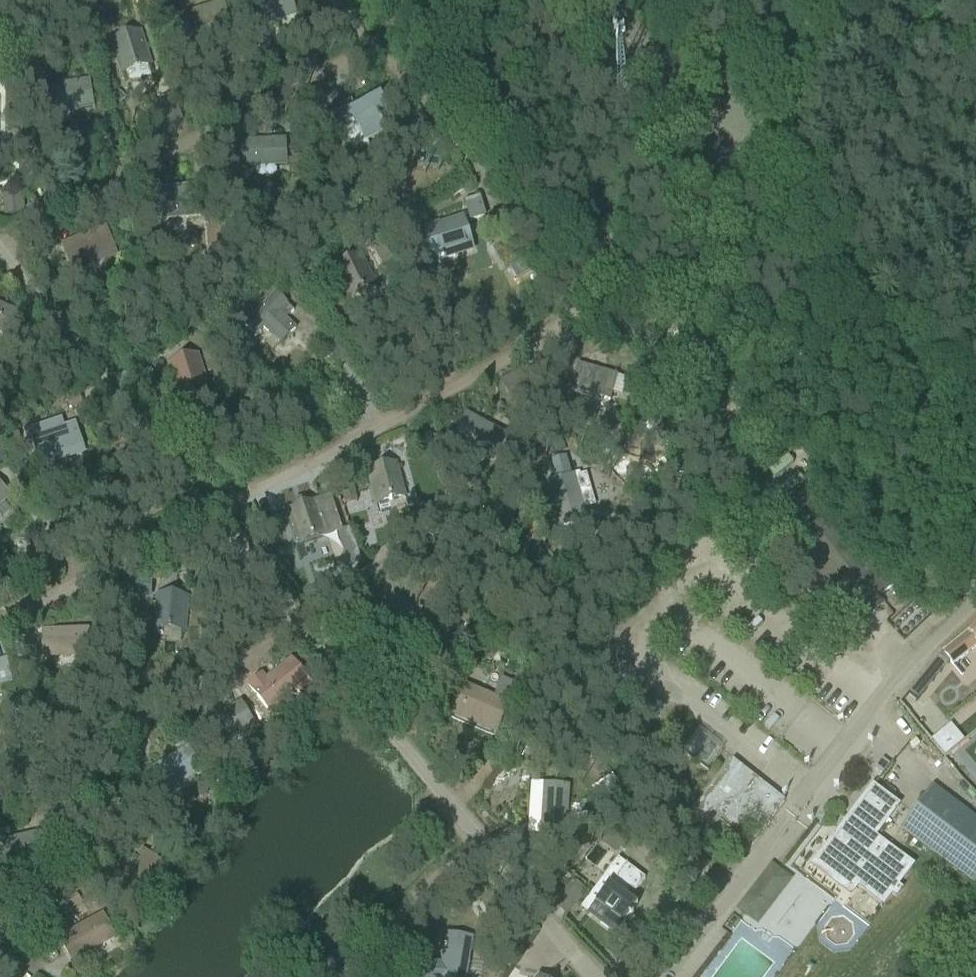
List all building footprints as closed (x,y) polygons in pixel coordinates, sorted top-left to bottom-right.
[(265,23),(294,13),(290,0),(257,0),(265,23)] [(111,40),(115,53),(121,72),(134,68),(135,69),(137,68),(137,67),(150,63),(140,31),(111,40)] [(88,83),(44,89),(46,104),(51,104),(52,113),(63,112),(62,107),(81,104),(81,109),(92,108),(88,83)] [(339,114),(346,127),(355,123),(365,142),(385,132),(380,122),(381,121),(378,116),(377,116),(375,113),(384,108),(377,94),(339,114)] [(245,168),(265,167),(285,166),(284,141),(239,144),(239,159),(245,159),(245,168)] [(465,231),(462,221),(420,234),(429,263),(441,259),(439,255),(465,246),(461,232),(465,231)] [(375,284),(366,266),(362,259),(335,272),(339,280),(348,298),(360,292),(361,293),(364,292),(363,290),(375,284)] [(275,294),(244,326),(256,337),(264,329),(280,344),(295,329),(286,320),(293,311),(275,294)] [(6,336),(16,313),(0,306),(0,333),(6,336)] [(198,357),(169,366),(178,395),(191,391),(192,393),(194,392),(194,390),(207,386),(198,357)] [(571,390),(589,395),(610,401),(616,377),(578,366),(571,390)] [(26,441),(32,439),(41,467),(54,463),(52,459),(78,450),(75,441),(79,439),(75,425),(64,428),(61,418),(23,431),(26,441)] [(503,437),(468,418),(457,439),(492,458),(503,437)] [(10,440),(10,447),(21,447),(20,439),(10,440)] [(391,499),(404,495),(397,466),(368,473),(376,503),(389,499),(389,501),(392,500),(391,499)] [(585,521),(572,477),(559,481),(560,486),(550,488),(553,498),(558,497),(563,515),(558,517),(561,527),(585,521)] [(10,499),(0,487),(0,507),(10,499)] [(883,578),(816,492),(778,521),(852,617),(890,588),(890,587),(895,584),(887,575),(883,578)] [(326,533),(317,504),(288,514),(298,542),(311,538),(311,540),(314,539),(313,537),(326,533)] [(343,523),(341,524),(343,530),(345,529),(346,530),(351,528),(348,521),(343,523)] [(185,629),(187,599),(157,597),(155,627),(168,628),(168,629),(171,630),(171,628),(185,629)] [(959,661),(975,647),(975,626),(943,653),(953,666),(959,661)] [(43,633),(43,648),(44,658),(89,656),(88,631),(43,633)] [(254,691),(266,707),(269,711),(306,682),(291,662),(254,691)] [(515,685),(502,680),(498,690),(511,695),(515,685)] [(507,705),(465,688),(459,702),(464,704),(460,712),(470,717),(472,712),(489,719),(487,724),(497,728),(507,705)] [(206,724),(217,741),(220,746),(254,725),(240,703),(206,724)] [(950,725),(931,740),(944,756),(963,741),(950,725)] [(701,730),(685,752),(708,768),(724,747),(701,730)] [(513,733),(500,734),(501,744),(513,743),(513,733)] [(919,745),(916,740),(910,745),(913,749),(919,745)] [(150,772),(160,789),(163,794),(201,771),(188,749),(150,772)] [(732,762),(719,778),(689,817),(702,826),(713,813),(736,831),(747,818),(757,826),(776,803),(741,775),(744,771),(732,762)] [(198,797),(203,799),(208,796),(209,791),(207,786),(201,785),(197,788),(196,793),(198,797)] [(565,836),(568,788),(543,786),(542,802),(547,802),(546,821),(541,821),(540,834),(565,836)] [(916,841),(974,885),(975,882),(975,818),(975,819),(932,786),(900,829),(916,841)] [(820,856),(836,869),(883,905),(891,895),(895,898),(900,891),(896,888),(912,867),(874,838),(898,807),(872,787),(820,856)] [(11,857),(13,867),(52,858),(47,833),(3,843),(6,858),(11,857)] [(118,889),(130,898),(138,904),(165,870),(142,851),(139,855),(143,858),(118,889)] [(607,913),(599,924),(615,936),(637,906),(624,897),(630,889),(635,893),(645,879),(625,865),(610,886),(609,885),(595,903),(607,913)] [(771,866),(738,910),(748,918),(757,906),(765,913),(779,895),(770,889),(781,874),(771,866)] [(570,916),(585,889),(565,878),(550,904),(570,916)] [(101,916),(77,929),(60,938),(67,952),(72,949),(77,959),(113,939),(101,916)] [(423,976),(465,976),(471,940),(447,936),(442,963),(426,961),(423,976)] [(483,944),(481,958),(500,961),(502,946),(483,944)]
